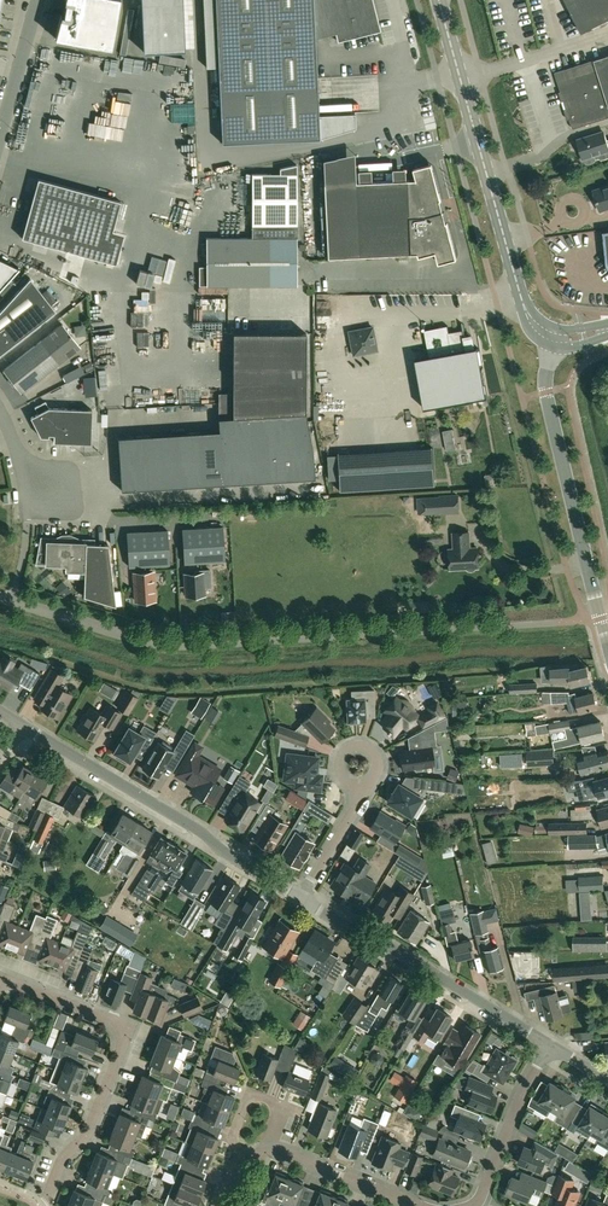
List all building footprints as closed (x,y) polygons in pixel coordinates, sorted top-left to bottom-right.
[(55,39),(99,47),(100,38),(113,40),(120,0),(65,0),(64,4),(66,4),(64,16),(61,15),(55,39)] [(183,0),(141,0),(143,52),(185,50),(183,0)] [(218,67),(222,143),(320,139),(356,128),(355,113),(319,115),(315,38),(335,33),(337,39),(380,28),(373,0),(215,0),(218,67)] [(582,32),(607,19),(607,0),(566,0),(582,32)] [(555,72),(572,128),(607,117),(607,55),(555,72)] [(577,139),(581,152),(580,154),(581,157),(582,160),(584,162),(588,163),(591,163),(594,161),(596,159),(599,158),(601,159),(606,158),(607,157),(607,139),(606,140),(603,131),(577,139)] [(439,263),(457,259),(432,164),(414,168),(417,180),(324,184),(327,258),(418,253),(419,257),(436,252),(439,263)] [(297,285),(297,238),(298,238),(297,225),(297,165),(280,168),(280,174),(252,174),(252,225),(252,238),(206,238),(207,272),(199,272),(199,286),(297,285)] [(121,201),(38,178),(22,238),(105,261),(121,201)] [(594,189),(600,209),(607,207),(607,185),(594,189)] [(159,259),(163,267),(177,260),(173,252),(159,259)] [(18,269),(0,261),(0,290),(18,269)] [(56,311),(30,278),(0,311),(0,354),(56,311)] [(167,292),(152,293),(152,306),(168,305),(167,292)] [(213,314),(212,302),(203,302),(203,315),(213,314)] [(145,306),(140,312),(152,321),(156,315),(145,306)] [(164,338),(177,329),(167,314),(154,323),(164,338)] [(41,340),(3,370),(21,393),(59,363),(67,357),(80,347),(62,324),(55,330),(49,334),(41,340)] [(430,357),(417,360),(427,409),(489,397),(480,348),(475,349),(473,339),(465,341),(463,329),(449,332),(448,325),(446,325),(424,330),(427,343),(430,357)] [(354,355),(377,351),(373,327),(349,332),(354,355)] [(220,431),(118,437),(121,490),(315,478),(313,451),(306,414),(307,333),(233,332),(233,393),(219,393),(218,418),(219,419),(220,431)] [(156,378),(161,371),(149,365),(145,372),(156,378)] [(89,389),(98,389),(98,373),(88,374),(89,389)] [(345,379),(346,386),(358,384),(357,376),(345,379)] [(78,377),(65,382),(68,388),(81,384),(78,377)] [(48,381),(50,387),(59,384),(57,378),(48,381)] [(54,442),(65,442),(91,443),(92,409),(49,408),(46,401),(35,407),(38,413),(31,417),(41,437),(54,437),(54,442)] [(321,418),(342,417),(341,405),(320,406),(321,418)] [(448,448),(459,445),(454,426),(443,429),(448,448)] [(433,448),(396,450),(398,486),(435,484),(433,448)] [(77,451),(78,469),(85,469),(84,450),(77,451)] [(417,497),(418,513),(459,510),(458,495),(417,497)] [(223,527),(182,529),(184,563),(225,560),(223,527)] [(168,530),(127,533),(129,566),(170,564),(168,530)] [(450,568),(479,567),(478,547),(470,547),(469,531),(453,532),(454,548),(449,549),(450,568)] [(73,577),(85,577),(84,596),(116,606),(108,544),(94,544),(94,540),(42,538),(37,563),(67,565),(67,570),(73,577)] [(186,593),(204,591),(204,585),(211,584),(209,567),(195,569),(195,571),(184,572),(186,593)] [(134,573),(136,601),(155,600),(153,572),(134,573)] [(10,689),(15,680),(18,676),(33,685),(40,673),(21,662),(17,669),(11,666),(14,662),(4,656),(1,659),(0,659),(0,683),(10,689)] [(552,680),(570,679),(571,685),(590,680),(587,666),(569,671),(569,667),(551,668),(552,680)] [(63,705),(65,705),(71,695),(57,686),(63,676),(51,669),(34,698),(42,703),(39,707),(56,717),(63,705)] [(510,693),(537,691),(536,680),(509,682),(510,693)] [(348,723),(366,722),(366,710),(375,710),(374,690),(363,690),(364,699),(347,699),(348,723)] [(580,712),(597,707),(594,692),(577,697),(575,692),(569,694),(569,690),(551,691),(552,703),(569,702),(570,705),(578,703),(580,712)] [(127,691),(117,707),(128,714),(137,697),(127,691)] [(388,714),(381,722),(388,728),(386,730),(393,736),(402,725),(406,729),(418,715),(410,708),(412,706),(405,700),(403,703),(395,697),(384,710),(388,714)] [(210,705),(200,699),(192,711),(202,717),(210,705)] [(444,715),(440,709),(437,703),(428,707),(431,712),(419,718),(423,726),(435,719),(435,720),(444,715)] [(121,713),(107,705),(102,713),(99,713),(90,708),(77,730),(94,740),(104,723),(112,728),(121,713)] [(278,725),(275,734),(304,745),(308,736),(307,736),(311,731),(321,741),(327,735),(329,735),(333,732),(333,730),(334,728),(328,722),(330,721),(316,707),(302,722),(303,723),(294,731),(278,725)] [(583,742),(604,737),(601,720),(579,725),(579,726),(570,728),(569,720),(550,723),(550,722),(534,725),(533,722),(524,724),(526,735),(535,733),(535,735),(564,730),(565,738),(551,741),(553,748),(583,741),(583,742)] [(421,748),(400,750),(403,770),(416,768),(418,770),(424,770),(425,767),(436,765),(434,747),(438,746),(433,723),(416,733),(420,740),(421,748)] [(116,753),(115,755),(116,757),(124,761),(127,762),(128,760),(130,761),(140,744),(147,748),(157,732),(143,724),(138,733),(128,727),(114,752),(116,753)] [(161,743),(158,741),(142,768),(158,778),(171,756),(178,760),(188,745),(180,740),(173,751),(171,749),(172,747),(163,741),(161,743)] [(201,747),(195,743),(176,774),(194,785),(191,792),(213,805),(223,787),(213,781),(220,769),(196,755),(201,747)] [(554,749),(526,750),(527,766),(554,765),(554,749)] [(607,766),(607,750),(597,753),(597,751),(585,754),(585,756),(580,757),(575,765),(577,772),(581,770),(582,773),(607,766)] [(296,781),(296,787),(319,790),(321,775),(315,774),(318,758),(287,754),(284,779),(296,781)] [(0,784),(0,786),(20,798),(35,772),(23,765),(18,772),(10,767),(0,784)] [(225,781),(232,784),(238,774),(232,770),(225,781)] [(30,808),(47,779),(35,772),(20,798),(18,801),(30,808)] [(223,802),(233,807),(225,820),(229,822),(238,828),(239,827),(242,829),(242,830),(259,803),(244,793),(250,783),(239,776),(223,802)] [(423,789),(427,789),(444,791),(445,781),(412,777),(411,788),(407,789),(398,784),(392,793),(391,793),(387,799),(388,800),(387,801),(410,816),(424,794),(421,792),(423,789)] [(607,794),(607,777),(591,782),(593,790),(597,789),(599,796),(607,794)] [(82,818),(95,797),(76,785),(63,806),(82,818)] [(271,795),(267,793),(262,801),(266,803),(271,795)] [(307,801),(299,796),(294,804),(302,809),(307,801)] [(298,866),(313,843),(298,833),(310,814),(313,813),(317,815),(321,808),(308,800),(283,843),(288,846),(281,856),(286,859),(286,861),(287,863),(289,864),(292,864),(294,863),(298,866)] [(14,810),(1,802),(0,804),(0,812),(9,817),(14,810)] [(270,815),(274,808),(266,803),(257,818),(265,823),(255,839),(271,849),(286,825),(270,815)] [(597,809),(602,827),(607,826),(607,806),(597,809)] [(44,812),(36,809),(29,827),(36,830),(44,812)] [(380,811),(370,827),(394,842),(405,825),(396,819),(395,820),(380,811)] [(44,812),(36,830),(32,839),(42,843),(54,817),(44,812)] [(110,834),(124,842),(124,843),(136,822),(123,813),(110,834)] [(8,840),(12,828),(17,830),(20,824),(1,816),(0,819),(0,837),(8,840)] [(150,830),(136,822),(124,843),(124,842),(119,850),(125,853),(127,853),(132,856),(124,870),(130,874),(139,860),(134,857),(138,851),(150,830)] [(571,822),(549,823),(550,834),(571,833),(571,822)] [(363,834),(355,829),(340,854),(348,860),(363,834)] [(598,847),(599,848),(607,846),(607,833),(596,836),(595,835),(569,836),(569,848),(598,847)] [(6,861),(9,854),(3,852),(8,840),(0,837),(0,859),(6,861)] [(102,837),(93,852),(99,856),(108,841),(102,837)] [(148,886),(173,845),(161,837),(151,853),(151,854),(147,860),(153,864),(149,870),(147,869),(132,894),(144,901),(152,888),(148,886)] [(482,844),(487,863),(497,860),(491,841),(482,844)] [(394,852),(417,865),(422,857),(399,844),(394,852)] [(175,869),(186,852),(173,845),(148,886),(152,888),(154,889),(165,871),(166,872),(171,868),(172,867),(175,869)] [(93,852),(86,864),(98,871),(105,859),(104,858),(99,856),(93,852)] [(344,863),(330,886),(336,890),(337,892),(341,895),(343,894),(349,897),(352,893),(364,901),(365,899),(368,899),(369,896),(369,893),(375,883),(362,876),(369,864),(359,858),(353,869),(344,863)] [(49,869),(58,866),(56,859),(47,861),(49,869)] [(181,883),(182,884),(196,893),(198,893),(213,869),(196,859),(181,883)] [(421,879),(426,871),(418,866),(413,874),(421,879)] [(579,876),(580,891),(603,890),(602,875),(579,876)] [(229,902),(239,885),(226,877),(217,893),(214,892),(208,901),(223,910),(224,909),(229,902)] [(426,904),(434,901),(430,884),(421,886),(426,904)] [(386,888),(372,911),(388,921),(393,913),(400,917),(414,894),(400,886),(395,894),(386,888)] [(589,892),(580,892),(581,902),(590,902),(589,892)] [(251,893),(241,909),(239,908),(233,919),(249,929),(256,918),(254,917),(265,901),(251,893)] [(10,948),(19,926),(8,922),(15,905),(4,901),(0,912),(0,944),(10,948)] [(483,911),(483,910),(470,913),(475,934),(488,931),(486,923),(499,920),(495,907),(483,911)] [(453,908),(438,912),(447,946),(451,944),(455,960),(474,955),(470,939),(458,942),(455,930),(451,932),(449,923),(456,921),(453,908)] [(232,914),(224,909),(223,910),(215,923),(223,929),(232,914)] [(415,943),(429,921),(410,909),(396,931),(415,943)] [(181,923),(192,930),(199,917),(188,911),(181,923)] [(26,947),(33,950),(46,918),(36,914),(30,930),(19,926),(10,948),(24,954),(26,947)] [(37,959),(51,965),(60,942),(49,938),(57,919),(47,915),(46,918),(33,950),(40,952),(37,959)] [(264,946),(282,957),(297,932),(279,921),(264,946)] [(71,946),(60,942),(51,965),(65,970),(68,963),(74,966),(75,966),(83,945),(83,946),(87,934),(77,930),(71,946)] [(334,984),(347,963),(327,951),(333,942),(314,930),(304,947),(319,956),(311,970),(334,984)] [(606,933),(606,941),(588,942),(588,950),(607,951),(607,933),(606,933)] [(246,951),(253,938),(245,934),(238,947),(246,951)] [(487,970),(503,966),(498,946),(491,948),(488,937),(476,940),(479,952),(483,952),(487,970)] [(121,942),(117,949),(133,958),(132,960),(141,966),(147,957),(121,942)] [(93,949),(83,946),(83,945),(75,966),(74,966),(70,977),(77,980),(74,987),(88,992),(97,970),(86,966),(93,949)] [(378,970),(375,969),(375,968),(357,957),(345,976),(364,987),(369,979),(372,981),(378,970)] [(279,963),(270,980),(281,986),(290,969),(280,963),(279,963)] [(564,978),(605,975),(604,965),(563,968),(564,978)] [(131,992),(134,987),(137,978),(123,972),(120,982),(111,978),(103,998),(119,1004),(124,990),(131,992)] [(158,985),(150,982),(152,978),(139,973),(137,978),(134,987),(131,992),(129,998),(136,1001),(132,1010),(146,1015),(154,994),(155,994),(158,986),(158,985)] [(385,1008),(390,1000),(391,1001),(402,984),(388,975),(368,1010),(375,1014),(381,1005),(385,1008)] [(548,1019),(563,1015),(555,985),(525,993),(527,1000),(535,998),(537,1005),(544,1003),(548,1019)] [(158,986),(155,994),(154,994),(146,1015),(160,1021),(167,1003),(172,1005),(175,997),(166,993),(167,989),(158,986)] [(413,1018),(425,998),(411,989),(399,1009),(397,1008),(394,1013),(395,1017),(399,1020),(404,1019),(406,1014),(413,1018)] [(184,1016),(202,1008),(197,996),(179,1004),(184,1016)] [(341,1016),(355,1024),(367,1006),(352,997),(341,1016)] [(13,1030),(26,1036),(27,1036),(29,1029),(25,1027),(31,1013),(10,1005),(4,1019),(16,1024),(13,1030)] [(451,1017),(437,1008),(429,1020),(423,1016),(415,1030),(413,1034),(424,1040),(426,1036),(436,1042),(451,1017)] [(54,1019),(57,1011),(51,1009),(48,1017),(54,1019)] [(294,1020),(303,1028),(314,1018),(305,1009),(294,1020)] [(463,1055),(466,1057),(480,1033),(465,1024),(460,1032),(452,1028),(445,1040),(448,1042),(440,1055),(457,1065),(463,1055)] [(404,1049),(413,1034),(415,1030),(406,1025),(395,1044),(404,1049)] [(13,1053),(16,1046),(25,1049),(28,1043),(24,1041),(26,1036),(13,1030),(10,1037),(0,1033),(0,1047),(13,1053)] [(54,1047),(64,1051),(64,1050),(77,1056),(80,1049),(92,1053),(97,1039),(76,1031),(74,1035),(61,1030),(54,1047)] [(191,1051),(195,1040),(179,1033),(176,1041),(161,1034),(155,1048),(175,1056),(177,1050),(181,1052),(183,1048),(191,1051)] [(279,1057),(286,1059),(290,1047),(284,1043),(279,1057)] [(203,1078),(213,1082),(219,1084),(222,1078),(234,1082),(239,1068),(233,1065),(235,1058),(233,1052),(215,1045),(210,1057),(218,1060),(215,1067),(209,1064),(203,1078)] [(13,1053),(0,1047),(0,1062),(0,1063),(0,1069),(11,1074),(14,1067),(9,1065),(13,1053)] [(292,1064),(297,1051),(290,1047),(286,1059),(285,1062),(292,1064)] [(172,1065),(175,1056),(155,1048),(150,1062),(165,1069),(162,1076),(175,1081),(176,1081),(180,1071),(172,1065)] [(511,1057),(496,1049),(487,1065),(484,1063),(480,1069),(502,1082),(511,1066),(513,1067),(518,1059),(512,1055),(511,1057)] [(64,1050),(64,1051),(56,1070),(81,1079),(82,1078),(84,1079),(88,1069),(86,1068),(86,1067),(75,1062),(77,1056),(64,1050)] [(271,1079),(278,1059),(263,1053),(255,1073),(271,1079)] [(357,1070),(336,1057),(330,1066),(352,1080),(357,1070)] [(472,1072),(477,1063),(472,1060),(466,1068),(472,1072)] [(319,1100),(331,1071),(322,1066),(310,1096),(319,1100)] [(11,1074),(0,1069),(0,1087),(3,1078),(11,1081),(13,1074),(11,1074)] [(76,1092),(81,1079),(56,1070),(51,1082),(41,1078),(38,1084),(49,1089),(52,1090),(54,1083),(76,1092)] [(308,1079),(289,1071),(282,1087),(302,1095),(308,1079)] [(167,1092),(169,1086),(142,1075),(137,1089),(158,1097),(161,1089),(167,1092)] [(416,1082),(406,1076),(394,1096),(404,1102),(416,1082)] [(490,1093),(493,1086),(469,1077),(464,1090),(471,1093),(467,1102),(490,1111),(496,1095),(490,1093)] [(213,1082),(203,1078),(201,1085),(204,1086),(202,1091),(211,1096),(208,1103),(204,1101),(203,1101),(229,1111),(234,1098),(210,1088),(213,1082)] [(187,1086),(176,1081),(175,1081),(172,1087),(184,1092),(187,1086)] [(528,1105),(539,1111),(547,1116),(552,1108),(563,1089),(551,1081),(544,1093),(537,1088),(532,1096),(528,1105)] [(49,1104),(46,1110),(66,1117),(71,1105),(60,1100),(62,1094),(52,1090),(49,1089),(43,1102),(49,1104)] [(158,1097),(137,1089),(131,1103),(143,1108),(141,1114),(147,1117),(154,1120),(156,1113),(157,1113),(163,1100),(158,1097)] [(555,1120),(568,1128),(576,1114),(568,1109),(576,1096),(563,1089),(552,1108),(558,1112),(555,1120)] [(365,1104),(374,1107),(376,1098),(367,1095),(365,1104)] [(223,1125),(229,1111),(203,1101),(198,1114),(195,1113),(192,1120),(209,1127),(211,1120),(223,1125)] [(326,1136),(336,1110),(318,1103),(308,1129),(326,1136)] [(454,1129),(479,1139),(485,1123),(467,1116),(469,1109),(455,1103),(450,1115),(458,1118),(454,1129)] [(579,1125),(592,1132),(603,1113),(591,1105),(583,1117),(576,1113),(576,1114),(568,1128),(567,1128),(575,1132),(579,1125)] [(66,1117),(46,1110),(41,1107),(34,1127),(53,1135),(56,1128),(61,1130),(66,1117)] [(8,1117),(10,1117),(16,1120),(19,1112),(11,1109),(8,1117)] [(119,1113),(114,1127),(135,1135),(140,1122),(144,1124),(147,1117),(141,1114),(134,1111),(131,1118),(119,1113)] [(607,1148),(607,1115),(603,1113),(592,1132),(599,1136),(596,1141),(607,1148)] [(359,1128),(349,1124),(339,1150),(356,1156),(363,1138),(371,1142),(378,1123),(363,1117),(359,1128)] [(187,1142),(192,1144),(213,1152),(218,1138),(206,1133),(209,1127),(192,1120),(191,1119),(188,1127),(190,1127),(185,1141),(187,1142)] [(434,1141),(439,1130),(423,1124),(418,1135),(434,1141)] [(134,1151),(129,1149),(135,1135),(114,1127),(108,1141),(120,1146),(118,1152),(131,1158),(134,1151)] [(46,1134),(32,1129),(29,1136),(43,1141),(46,1134)] [(2,1136),(0,1141),(0,1168),(2,1169),(5,1163),(10,1151),(11,1146),(5,1144),(9,1135),(3,1133),(2,1136)] [(382,1136),(372,1162),(390,1169),(393,1162),(403,1167),(409,1152),(399,1148),(400,1143),(382,1136)] [(442,1158),(440,1163),(446,1165),(449,1167),(452,1161),(463,1166),(464,1164),(467,1165),(472,1154),(468,1152),(469,1150),(440,1138),(433,1154),(442,1158)] [(213,1152),(192,1144),(187,1142),(182,1156),(179,1154),(176,1161),(180,1163),(180,1162),(193,1168),(193,1167),(195,1161),(207,1166),(213,1152)] [(2,1169),(14,1173),(24,1149),(25,1145),(20,1143),(16,1153),(10,1151),(5,1163),(2,1169)] [(24,1149),(14,1173),(26,1178),(29,1169),(32,1170),(38,1154),(30,1151),(31,1146),(25,1144),(25,1145),(24,1149)] [(553,1164),(557,1152),(544,1144),(540,1152),(525,1146),(518,1162),(541,1171),(545,1161),(553,1164)] [(166,1148),(163,1156),(176,1161),(179,1154),(166,1148)] [(96,1151),(91,1165),(112,1174),(117,1160),(129,1164),(131,1158),(118,1152),(111,1149),(108,1156),(96,1151)] [(406,1170),(415,1174),(422,1156),(413,1152),(406,1170)] [(131,1158),(129,1164),(133,1166),(132,1169),(150,1176),(153,1167),(131,1158)] [(182,1178),(179,1186),(200,1194),(206,1180),(191,1174),(194,1168),(193,1167),(193,1168),(180,1162),(180,1163),(176,1175),(182,1178)] [(435,1168),(428,1184),(452,1194),(459,1177),(452,1174),(454,1169),(449,1167),(446,1165),(440,1163),(437,1162),(435,1168)] [(107,1187),(112,1174),(91,1165),(86,1179),(98,1184),(95,1190),(96,1190),(104,1194),(108,1196),(111,1189),(107,1187)] [(263,1179),(255,1199),(269,1205),(272,1196),(280,1199),(289,1178),(285,1177),(286,1175),(276,1171),(271,1182),(263,1179)] [(520,1179),(513,1176),(506,1192),(528,1201),(532,1192),(541,1196),(547,1182),(522,1172),(520,1179)] [(583,1179),(590,1182),(593,1174),(586,1172),(583,1179)] [(580,1192),(571,1188),(574,1180),(559,1174),(552,1192),(560,1194),(555,1205),(574,1205),(580,1192)] [(289,1178),(280,1199),(278,1205),(304,1205),(307,1199),(298,1196),(303,1182),(294,1178),(293,1180),(289,1178)] [(169,1191),(164,1203),(171,1205),(179,1205),(180,1202),(190,1205),(196,1205),(200,1194),(179,1186),(176,1194),(169,1191)] [(74,1189),(68,1203),(75,1205),(100,1205),(104,1194),(96,1190),(95,1190),(88,1187),(86,1194),(74,1189)] [(331,1193),(321,1189),(315,1203),(307,1199),(304,1205),(330,1205),(334,1196),(330,1195),(331,1193)] [(607,1193),(603,1202),(590,1197),(587,1205),(607,1205),(607,1194),(607,1193)] [(348,1200),(338,1196),(338,1198),(334,1196),(330,1205),(346,1205),(348,1200)]
